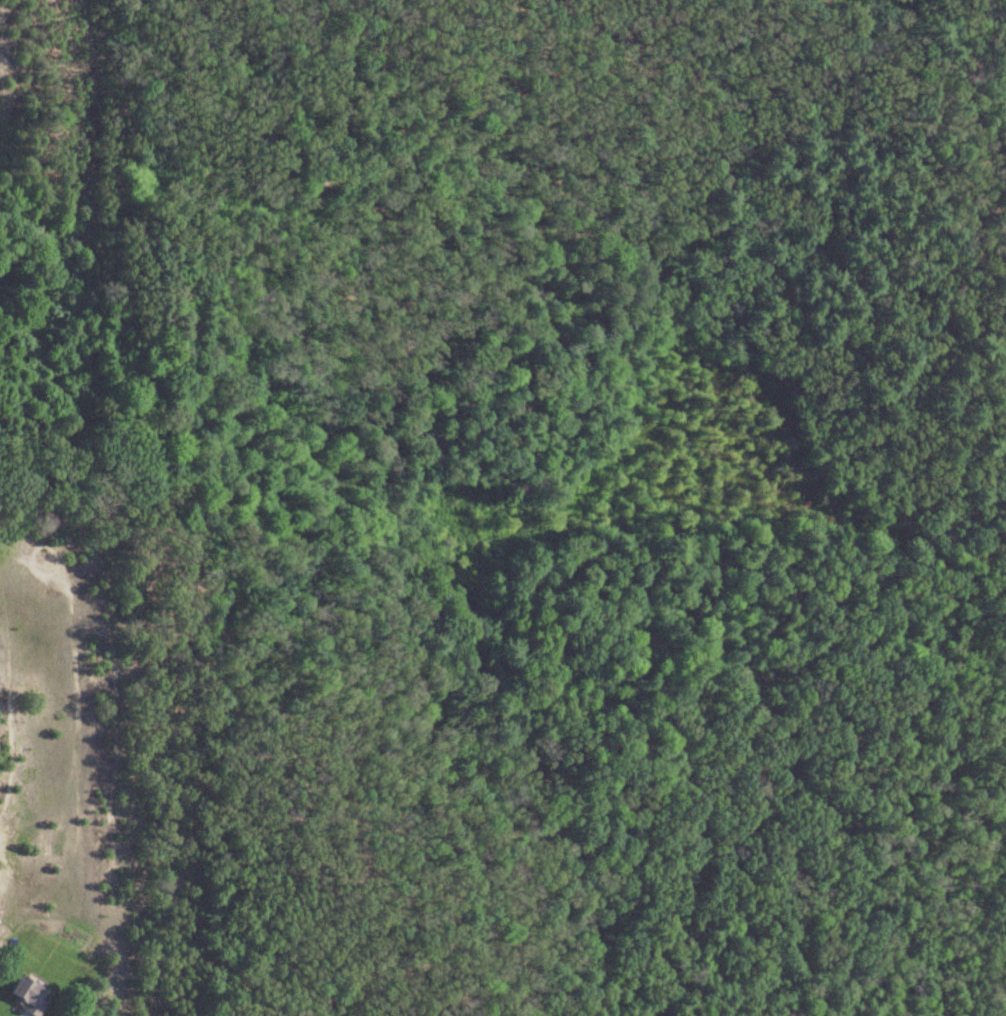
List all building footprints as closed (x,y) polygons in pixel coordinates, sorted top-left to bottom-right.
[(34,1015),(38,1015),(51,991),(17,974),(6,995),(14,999),(11,1005),(34,1015)]
